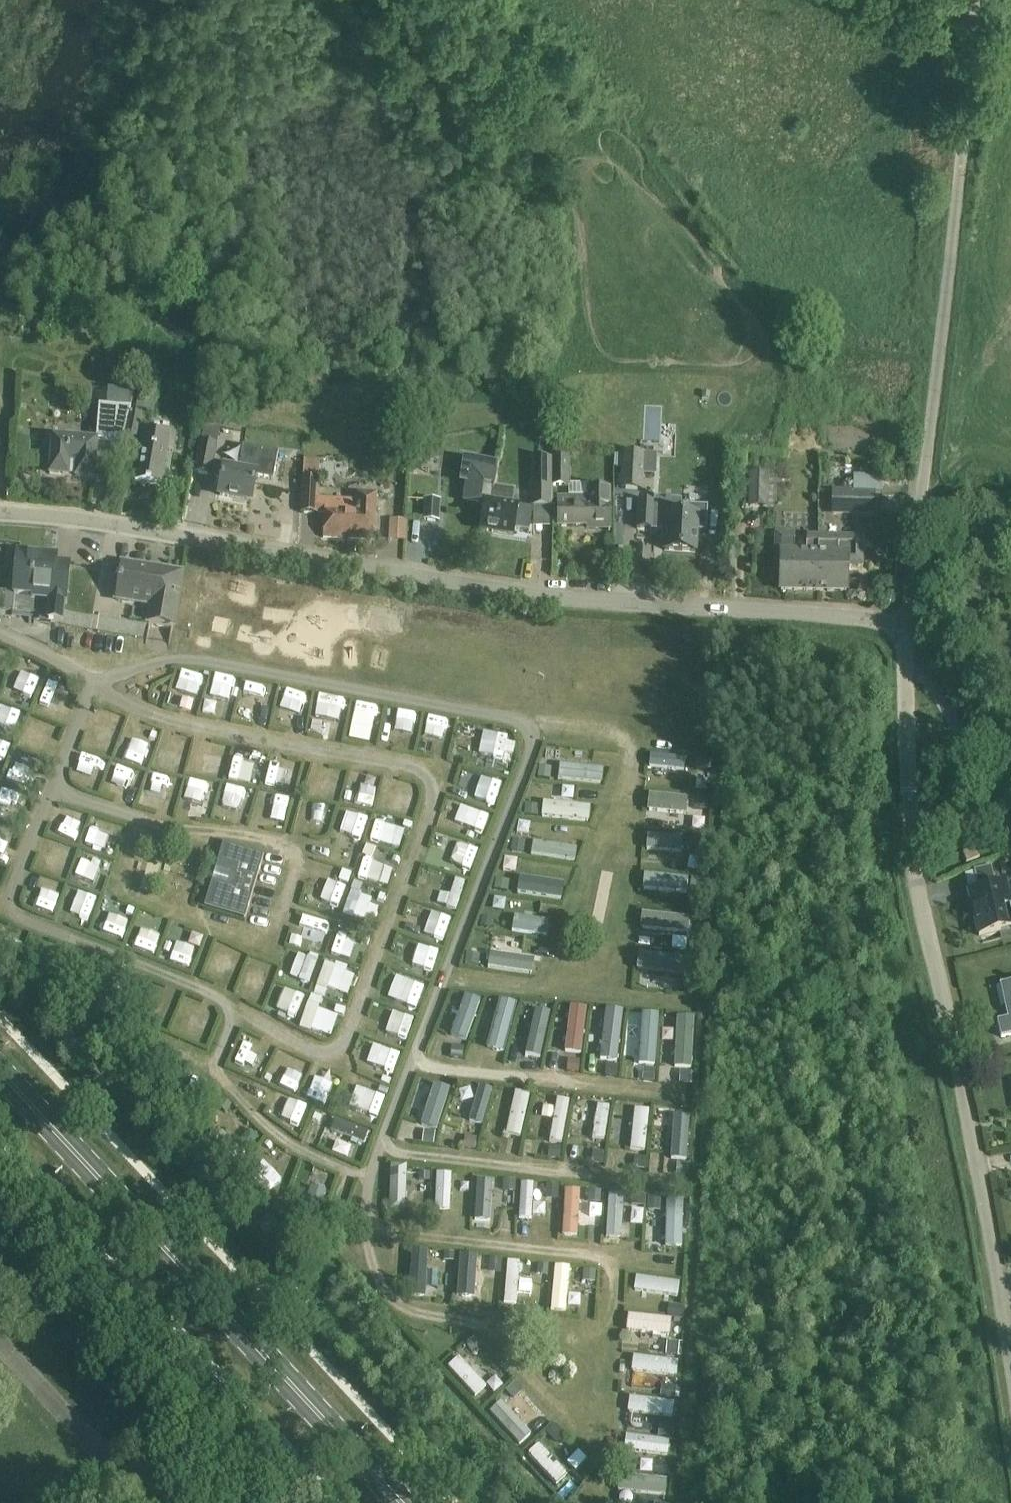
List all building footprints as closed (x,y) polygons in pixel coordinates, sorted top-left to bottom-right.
[(126,422),(129,412),(130,407),(98,404),(95,439),(52,437),(50,461),(49,474),(94,477),(97,444),(119,445),(125,422),(126,422)] [(161,485),(170,433),(141,427),(143,415),(129,412),(126,422),(125,422),(119,445),(121,445),(141,450),(135,481),(161,485)] [(211,475),(220,427),(204,424),(195,472),(211,475)] [(420,459),(421,443),(410,443),(409,458),(420,459)] [(552,457),(552,485),(570,485),(570,456),(569,456),(568,443),(553,443),(553,458),(552,457)] [(273,480),(278,453),(243,446),(239,465),(225,463),(219,495),(251,501),(256,476),(273,480)] [(623,453),(622,488),(642,489),(644,454),(623,453)] [(657,455),(644,454),(643,475),(656,475),(657,455)] [(552,485),(552,457),(532,457),(531,506),(533,506),(533,526),(550,526),(550,506),(552,506),(552,485)] [(498,472),(499,465),(463,459),(459,484),(466,485),(463,502),(485,506),(486,503),(487,503),(487,501),(492,500),(494,490),(495,490),(495,489),(498,472)] [(749,473),(749,507),(768,507),(768,474),(749,473)] [(319,486),(320,486),(320,480),(302,479),(301,512),(317,513),(317,512),(319,486)] [(319,498),(320,486),(319,486),(317,512),(324,512),(323,537),(374,540),(375,520),(376,520),(377,494),(356,493),(356,499),(319,498)] [(609,524),(609,487),(586,487),(586,495),(558,495),(558,501),(558,525),(609,524)] [(513,535),(518,506),(512,505),(513,493),(508,491),(495,489),(495,490),(494,490),(492,500),(487,501),(487,503),(486,503),(485,506),(481,530),(513,535)] [(874,492),(851,491),(833,491),(833,514),(874,514),(874,492)] [(682,500),(654,498),(654,504),(652,528),(652,529),(666,530),(665,550),(695,552),(697,532),(707,533),(708,507),(682,505),(682,500)] [(453,501),(425,500),(424,520),(452,522),(453,501)] [(652,528),(654,508),(654,504),(639,503),(638,527),(652,528)] [(402,540),(403,518),(385,518),(384,539),(402,540)] [(819,533),(808,533),(806,533),(806,551),(795,551),(795,532),(776,532),(775,565),(781,565),(780,590),(818,591),(819,533)] [(863,567),(864,535),(819,533),(818,591),(846,591),(847,566),(863,567)] [(12,610),(15,611),(30,612),(29,622),(34,623),(35,619),(62,621),(64,599),(66,599),(69,562),(56,561),(56,555),(18,552),(12,610)] [(181,573),(122,563),(116,599),(152,605),(149,623),(172,627),(181,573)] [(71,626),(57,624),(55,636),(70,638),(71,626)] [(193,692),(198,673),(177,667),(172,687),(193,692)] [(210,673),(207,696),(228,699),(231,676),(210,673)] [(31,703),(36,684),(17,679),(12,698),(31,703)] [(285,689),(281,704),(301,710),(305,695),(285,689)] [(311,716),(338,721),(342,698),(315,692),(311,716)] [(351,721),(370,724),(373,706),(354,702),(351,721)] [(394,709),(390,729),(411,733),(415,712),(394,709)] [(424,720),(422,737),(443,739),(445,722),(424,720)] [(504,760),(510,737),(479,729),(473,752),(504,760)] [(646,767),(682,768),(682,755),(647,754),(646,767)] [(237,777),(256,781),(260,762),(240,759),(237,777)] [(272,783),(293,788),(298,767),(277,762),(272,783)] [(599,782),(601,767),(557,762),(555,778),(599,782)] [(74,781),(97,789),(102,772),(79,764),(74,781)] [(115,764),(109,781),(129,787),(134,770),(115,764)] [(139,802),(161,807),(168,776),(146,772),(139,802)] [(490,803),(497,782),(477,775),(469,796),(490,803)] [(186,778),(180,800),(201,805),(207,783),(186,778)] [(391,788),(385,808),(408,814),(414,795),(391,788)] [(260,790),(254,807),(271,813),(277,795),(260,790)] [(647,795),(647,810),(684,810),(684,795),(647,795)] [(53,816),(79,825),(83,811),(58,802),(53,816)] [(588,820),(589,807),(541,802),(540,816),(588,820)] [(482,834),(488,813),(455,804),(449,824),(482,834)] [(337,834),(359,841),(368,812),(345,805),(337,834)] [(692,811),(689,827),(701,829),(704,813),(692,811)] [(573,846),(573,845),(559,842),(561,833),(533,828),(531,839),(573,846)] [(647,833),(647,849),(679,849),(679,834),(647,833)] [(469,870),(477,850),(454,841),(446,861),(469,870)] [(528,855),(574,858),(575,846),(529,843),(528,855)] [(245,918),(264,855),(263,855),(261,860),(222,849),(206,901),(246,912),(244,918),(245,918)] [(974,851),(961,856),(965,865),(978,859),(974,851)] [(499,868),(513,871),(516,858),(502,855),(499,868)] [(98,887),(101,864),(79,861),(75,884),(98,887)] [(983,935),(1010,928),(1010,908),(1005,883),(995,885),(991,867),(978,870),(982,889),(973,891),(983,935)] [(648,873),(647,889),(687,890),(687,874),(648,873)] [(447,893),(438,890),(433,902),(455,910),(465,882),(453,877),(447,893)] [(513,877),(513,894),(558,896),(559,879),(513,877)] [(29,902),(49,910),(56,892),(36,884),(29,902)] [(349,893),(342,910),(359,917),(366,900),(349,893)] [(442,940),(450,917),(428,909),(420,932),(442,940)] [(106,911),(101,932),(122,937),(127,915),(106,911)] [(648,913),(647,929),(685,930),(685,913),(648,913)] [(547,935),(549,920),(510,914),(508,930),(547,935)] [(132,944),(151,952),(162,925),(143,917),(132,944)] [(308,921),(303,941),(324,947),(330,927),(308,921)] [(339,925),(332,942),(350,950),(358,933),(339,925)] [(187,967),(194,947),(175,939),(167,959),(187,967)] [(418,966),(432,971),(439,950),(426,945),(418,966)] [(483,968),(532,971),(532,957),(517,956),(517,953),(484,951),(483,968)] [(633,951),(632,967),(671,970),(673,955),(633,951)] [(249,957),(239,979),(257,988),(268,965),(249,957)] [(304,986),(313,969),(291,958),(282,976),(304,986)] [(345,992),(350,970),(320,963),(315,986),(345,992)] [(392,974),(383,995),(415,1007),(423,987),(392,974)] [(1000,984),(1008,1018),(997,1020),(1001,1037),(1010,1034),(1010,981),(1000,984)] [(445,1033),(465,1040),(479,1000),(460,993),(445,1033)] [(501,1052),(515,1004),(496,998),(482,1046),(501,1052)] [(304,1002),(296,1025),(327,1036),(335,1013),(304,1002)] [(382,1022),(378,1031),(403,1041),(412,1019),(371,1002),(366,1016),(382,1022)] [(522,1046),(541,1050),(551,1006),(531,1002),(522,1046)] [(562,1005),(561,1050),(579,1051),(581,1006),(562,1005)] [(599,1008),(598,1058),(619,1058),(619,1008),(599,1008)] [(626,1053),(634,1053),(634,1065),(654,1066),(655,1011),(627,1010),(626,1053)] [(672,1015),(671,1066),(689,1066),(690,1015),(672,1015)] [(250,1037),(237,1066),(259,1076),(272,1048),(250,1037)] [(353,1056),(392,1074),(401,1054),(362,1037),(353,1056)] [(283,1065),(274,1084),(293,1093),(302,1074),(283,1065)] [(356,1079),(348,1098),(378,1110),(386,1092),(356,1079)] [(313,1080),(308,1098),(327,1103),(333,1086),(313,1080)] [(436,1130),(449,1089),(429,1082),(415,1123),(436,1130)] [(489,1090),(462,1085),(459,1104),(470,1106),(467,1121),(482,1124),(489,1090)] [(503,1133),(521,1135),(526,1092),(509,1090),(503,1133)] [(540,1107),(537,1120),(548,1122),(544,1140),(559,1143),(568,1099),(553,1096),(550,1109),(540,1107)] [(590,1139),(606,1139),(607,1103),(590,1103),(590,1139)] [(629,1107),(628,1148),(644,1149),(646,1107),(629,1107)] [(685,1156),(686,1111),(672,1111),(671,1155),(685,1156)] [(331,1117),(326,1129),(365,1145),(370,1132),(331,1117)] [(289,1163),(286,1207),(323,1209),(325,1165),(289,1163)] [(388,1209),(406,1208),(404,1164),(386,1164),(388,1209)] [(431,1172),(419,1171),(419,1183),(431,1183),(431,1172)] [(433,1174),(432,1219),(448,1219),(448,1174),(433,1174)] [(472,1178),(470,1218),(489,1219),(490,1178),(472,1178)] [(516,1181),(505,1181),(504,1192),(516,1192),(516,1181)] [(546,1184),(545,1198),(558,1199),(559,1185),(546,1184)] [(558,1235),(573,1235),(575,1188),(559,1188),(558,1235)] [(616,1236),(616,1192),(603,1192),(602,1236),(616,1236)] [(646,1220),(647,1192),(626,1192),(625,1219),(646,1220)] [(685,1245),(684,1199),(659,1200),(660,1245),(685,1245)] [(424,1296),(426,1248),(411,1247),(409,1296),(424,1296)] [(460,1296),(473,1296),(474,1253),(462,1253),(460,1296)] [(490,1257),(488,1272),(501,1273),(503,1259),(490,1257)] [(548,1310),(565,1311),(566,1264),(549,1264),(548,1310)] [(678,1294),(679,1280),(630,1276),(629,1291),(678,1294)] [(682,1318),(683,1306),(669,1303),(667,1316),(682,1318)] [(678,1355),(679,1342),(668,1341),(667,1354),(678,1355)] [(455,1354),(444,1365),(472,1397),(484,1386),(455,1354)] [(623,1371),(622,1387),(649,1387),(650,1372),(623,1371)] [(675,1398),(677,1386),(662,1384),(661,1396),(675,1398)] [(625,1394),(622,1411),(641,1414),(639,1423),(659,1427),(661,1415),(669,1417),(671,1402),(625,1394)] [(498,1399),(485,1410),(515,1444),(528,1432),(498,1399)] [(674,1437),(675,1425),(660,1423),(659,1435),(674,1437)] [(557,1443),(566,1434),(555,1424),(546,1433),(557,1443)] [(621,1450),(665,1453),(666,1436),(622,1434),(621,1450)] [(536,1441),(523,1452),(555,1486),(568,1474),(536,1441)] [(576,1449),(565,1462),(577,1471),(587,1458),(576,1449)] [(669,1474),(670,1462),(653,1460),(653,1473),(669,1474)]
